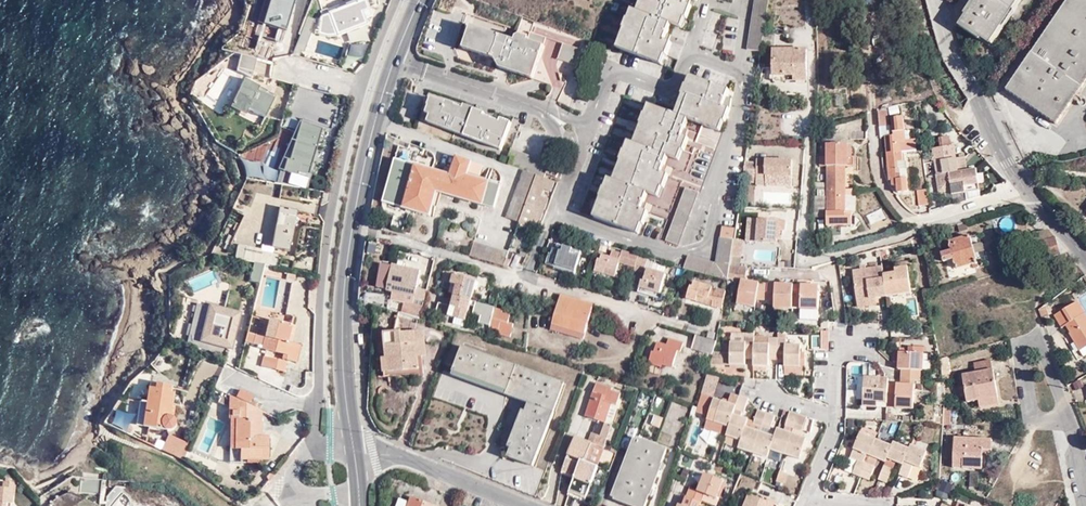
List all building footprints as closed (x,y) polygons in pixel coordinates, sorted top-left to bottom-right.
[(314,0),(296,0),(300,3),(297,13),(288,30),(300,35),(307,17),(314,0)] [(322,16),(320,18),(320,19),(318,35),(327,38),(334,37),(370,23),(373,18),(366,0),(353,0),(321,13),(322,16)] [(638,11),(633,9),(618,49),(662,65),(666,56),(667,56),(672,43),(669,42),(672,36),(668,34),(669,32),(672,25),(682,28),(686,19),(688,20),(692,7),(689,5),(691,0),(642,0),(638,11)] [(769,0),(755,0),(748,49),(761,52),(763,44),(763,39),(764,34),(769,0)] [(962,25),(990,43),(1019,0),(978,0),(962,25)] [(1007,91),(1057,125),(1085,82),(1085,0),(1069,0),(1007,91)] [(315,20),(307,17),(300,35),(292,55),(300,58),(303,52),(304,53),(312,33),(310,32),(315,20)] [(564,89),(587,41),(534,21),(530,35),(518,32),(515,40),(472,26),(464,49),(496,59),(499,65),(502,64),(504,66),(507,68),(508,64),(514,65),(512,72),(564,89)] [(273,51),(245,44),(243,53),(271,60),(273,51)] [(794,82),(808,82),(807,50),(774,50),(774,76),(794,76),(794,82)] [(257,59),(241,55),(236,71),(252,78),(257,59)] [(640,61),(638,69),(655,73),(657,65),(640,61)] [(504,70),(512,72),(514,65),(508,64),(507,68),(504,66),(502,64),(499,65),(502,70),(504,70)] [(730,91),(691,76),(676,115),(650,105),(635,143),(629,142),(615,181),(609,178),(595,218),(639,234),(643,225),(645,225),(649,212),(646,211),(648,205),(644,203),(645,201),(648,193),(660,197),(663,188),(664,189),(669,175),(666,174),(668,167),(665,166),(666,164),(668,156),(680,161),(683,151),(685,152),(690,138),(686,137),(689,130),(685,129),(686,127),(689,120),(720,131),(724,123),(726,123),(731,110),(731,107),(732,99),(730,91)] [(249,110),(266,118),(276,96),(267,91),(244,79),(232,106),(247,114),(249,110)] [(866,96),(864,86),(851,88),(852,98),(866,96)] [(484,144),(501,150),(511,123),(502,120),(501,122),(485,116),(486,114),(465,106),(464,108),(447,102),(447,103),(433,98),(427,114),(432,115),(429,123),(456,133),(484,144)] [(888,112),(878,112),(880,126),(889,125),(888,112)] [(318,147),(320,148),(326,129),(305,123),(302,134),(300,133),(297,141),(292,140),(286,159),(285,158),(281,171),(298,176),(300,169),(310,172),(315,158),(318,147)] [(850,140),(867,140),(867,131),(851,131),(850,140)] [(917,151),(916,140),(906,141),(905,131),(894,132),(894,136),(885,137),(890,181),(892,180),(892,186),(897,186),(898,193),(909,192),(908,179),(902,179),(901,170),(899,170),(898,163),(903,162),(902,153),(917,151)] [(952,192),(952,194),(979,190),(976,169),(968,170),(966,157),(956,159),(954,145),(952,145),(952,143),(949,137),(939,138),(940,147),(933,149),(939,194),(952,192)] [(827,183),(816,183),(816,189),(827,190),(827,226),(853,226),(853,211),(846,211),(846,167),(849,167),(849,158),(852,158),(852,144),(827,144),(827,157),(820,157),(820,167),(827,167),(827,183)] [(511,158),(508,165),(525,171),(538,176),(545,178),(546,174),(557,178),(561,167),(511,149),(509,157),(511,158)] [(451,176),(444,174),(397,160),(384,203),(430,216),(437,191),(483,205),(490,183),(467,176),(472,162),(458,158),(454,170),(451,176)] [(757,163),(745,161),(742,182),(756,184),(757,175),(766,176),(766,187),(792,187),(793,176),(793,160),(757,160),(757,163)] [(507,218),(520,223),(538,176),(525,171),(507,218)] [(538,176),(520,223),(531,227),(533,220),(541,223),(544,213),(537,210),(538,207),(545,209),(549,200),(542,196),(545,189),(552,192),(556,182),(545,178),(538,176)] [(699,193),(686,187),(666,241),(679,246),(699,193)] [(930,205),(927,189),(917,191),(919,206),(930,205)] [(297,217),(298,211),(280,207),(272,248),(290,251),(294,229),(301,220),(297,217)] [(778,230),(782,231),(786,231),(786,222),(759,219),(757,242),(777,244),(777,239),(778,230)] [(968,229),(966,221),(958,223),(960,231),(968,229)] [(1055,236),(1049,230),(1045,230),(1028,236),(1036,262),(1061,255),(1055,236)] [(954,260),(957,269),(978,263),(970,236),(949,242),(952,251),(942,254),(945,262),(954,260)] [(731,256),(734,239),(720,237),(716,263),(688,255),(684,269),(685,269),(728,281),(729,279),(730,267),(731,256)] [(745,241),(734,239),(731,256),(742,257),(745,241)] [(820,254),(836,249),(833,239),(817,244),(820,254)] [(470,256),(504,266),(509,252),(474,242),(470,256)] [(239,244),(235,259),(262,264),(264,265),(279,267),(281,255),(261,251),(261,249),(239,244)] [(574,246),(566,244),(564,251),(554,248),(552,253),(550,252),(546,265),(556,268),(555,269),(570,274),(572,266),(569,265),(572,254),(574,246)] [(617,272),(623,252),(613,250),(611,257),(602,254),(601,259),(599,259),(595,271),(605,275),(606,269),(617,272)] [(583,274),(587,254),(581,252),(576,273),(583,274)] [(649,259),(639,256),(635,272),(644,274),(649,259)] [(895,263),(896,269),(909,267),(913,266),(912,260),(895,263)] [(388,290),(415,296),(420,271),(393,265),(388,290)] [(748,267),(730,267),(729,279),(741,282),(738,304),(755,308),(757,300),(775,301),(774,309),(784,309),(793,310),(793,300),(801,301),(801,310),(803,310),(802,320),(818,321),(820,287),(760,283),(746,281),(748,267)] [(909,267),(896,269),(897,273),(884,275),(883,267),(853,271),(857,301),(876,298),(913,294),(909,267)] [(661,293),(667,274),(648,269),(644,282),(642,282),(639,293),(662,300),(664,294),(661,293)] [(490,288),(493,278),(479,274),(477,280),(476,284),(490,288)] [(455,296),(471,301),(476,284),(477,280),(460,276),(460,277),(457,286),(455,296)] [(722,310),(726,291),(695,282),(693,287),(691,286),(687,299),(697,302),(698,297),(713,301),(712,306),(722,310)] [(585,335),(593,305),(561,295),(552,325),(585,335)] [(466,321),(471,301),(455,296),(452,307),(457,308),(454,318),(466,321)] [(698,297),(697,302),(712,306),(713,301),(698,297)] [(876,298),(857,301),(858,308),(877,306),(876,298)] [(1055,316),(1063,329),(1067,327),(1070,333),(1069,334),(1080,352),(1085,348),(1085,316),(1078,302),(1055,316)] [(450,316),(452,307),(438,303),(436,312),(450,316)] [(234,331),(238,314),(197,304),(190,337),(228,346),(231,330),(234,331)] [(403,308),(402,313),(420,319),(423,307),(413,305),(412,310),(403,308)] [(503,311),(495,308),(495,311),(490,328),(500,331),(499,334),(511,337),(514,325),(509,323),(511,315),(502,313),(503,311)] [(485,326),(490,328),(495,311),(489,310),(485,326)] [(264,338),(247,334),(245,343),(262,347),(261,349),(283,355),(282,359),(297,363),(301,346),(292,343),(288,342),(292,325),(268,320),(264,338)] [(288,342),(292,343),(296,326),(292,325),(288,342)] [(583,339),(585,335),(552,325),(551,329),(583,339)] [(710,331),(707,339),(714,340),(716,333),(710,331)] [(419,358),(416,333),(404,334),(404,332),(385,333),(386,347),(390,347),(392,373),(420,370),(419,358)] [(426,332),(416,333),(419,358),(428,358),(426,332)] [(828,332),(811,333),(812,350),(829,348),(828,332)] [(755,336),(755,334),(731,333),(731,342),(755,343),(755,336)] [(707,339),(696,335),(692,349),(713,356),(714,352),(717,342),(714,340),(707,339)] [(755,336),(755,343),(754,360),(754,363),(754,367),(767,367),(769,367),(770,360),(770,355),(778,356),(779,338),(769,338),(769,337),(755,336)] [(787,338),(779,338),(778,356),(786,356),(786,361),(785,376),(804,376),(804,367),(801,367),(801,359),(802,345),(787,344),(787,338)] [(668,345),(658,342),(655,353),(653,353),(649,364),(662,368),(663,365),(672,368),(678,350),(681,351),(684,343),(670,339),(668,345)] [(714,352),(713,356),(710,365),(730,365),(746,366),(746,363),(746,359),(754,360),(755,343),(731,342),(731,353),(714,352)] [(390,347),(386,347),(389,377),(420,374),(420,370),(392,373),(390,347)] [(532,399),(530,404),(522,426),(510,457),(534,466),(564,384),(464,347),(455,370),(482,380),(509,391),(532,399)] [(899,363),(898,370),(901,370),(901,384),(889,384),(889,379),(865,378),(864,407),(914,410),(916,381),(922,382),(922,371),(924,371),(925,348),(909,347),(909,353),(900,353),(894,352),(893,362),(895,363),(899,363)] [(287,362),(263,357),(261,367),(284,373),(287,362)] [(979,401),(999,398),(994,370),(992,360),(974,363),(976,373),(963,376),(965,386),(959,387),(961,396),(966,395),(968,403),(979,401)] [(849,364),(850,376),(874,374),(874,363),(849,364)] [(149,388),(146,404),(143,427),(165,430),(168,430),(171,430),(173,429),(174,426),(175,424),(174,421),(173,418),(170,417),(174,393),(170,393),(171,386),(156,383),(155,389),(149,388)] [(605,423),(606,424),(613,403),(606,401),(610,388),(597,383),(586,417),(605,423)] [(253,397),(240,390),(236,398),(249,404),(253,397)] [(525,402),(530,404),(532,399),(509,391),(507,396),(525,402)] [(708,430),(727,436),(740,397),(732,394),(729,403),(715,398),(710,414),(708,414),(706,421),(710,423),(708,430)] [(700,411),(708,414),(710,414),(715,398),(705,395),(700,411)] [(261,435),(262,412),(230,396),(229,416),(231,416),(230,450),(240,450),(240,459),(268,460),(269,435),(261,435)] [(749,399),(741,396),(740,397),(727,436),(742,441),(748,422),(749,419),(740,416),(741,412),(744,413),(749,399)] [(1000,405),(999,398),(979,401),(980,409),(1000,405)] [(143,427),(146,404),(139,403),(136,426),(143,427)] [(948,425),(950,425),(951,409),(944,409),(943,424),(948,425)] [(742,441),(739,449),(754,454),(767,413),(759,411),(754,424),(748,422),(742,441)] [(785,426),(794,429),(799,415),(790,412),(785,426)] [(767,413),(754,454),(768,459),(777,432),(771,430),(775,416),(767,413)] [(803,432),(808,418),(799,415),(794,429),(803,432)] [(613,425),(606,424),(605,423),(601,436),(608,439),(613,425)] [(777,432),(768,459),(780,463),(783,455),(786,455),(793,433),(779,428),(777,432)] [(604,449),(608,439),(601,436),(592,432),(588,441),(576,436),(562,470),(576,475),(569,491),(586,498),(599,467),(585,461),(592,444),(604,449)] [(793,433),(786,455),(800,460),(808,438),(793,433)] [(853,474),(862,478),(868,463),(865,462),(867,455),(870,457),(878,439),(861,433),(851,458),(858,461),(853,474)] [(169,434),(162,450),(183,459),(190,444),(169,434)] [(992,451),(993,440),(955,438),(953,468),(983,469),(984,450),(992,451)] [(616,499),(633,505),(646,505),(667,450),(639,439),(616,499)] [(868,463),(862,478),(870,481),(879,460),(886,463),(888,459),(893,446),(878,439),(870,457),(868,463)] [(888,459),(903,466),(911,448),(895,442),(893,446),(888,459)] [(903,466),(899,475),(908,479),(913,466),(921,469),(928,452),(912,445),(911,448),(903,466)] [(240,463),(240,459),(240,450),(230,450),(230,463),(240,463)] [(843,471),(851,475),(857,462),(849,458),(843,471)] [(885,466),(879,480),(888,484),(893,469),(885,466)] [(940,479),(948,483),(949,471),(941,470),(940,479)] [(781,471),(777,481),(785,484),(788,473),(781,471)] [(679,505),(700,505),(703,500),(715,505),(717,499),(724,481),(705,473),(698,491),(690,487),(683,505),(679,504),(679,505)] [(102,488),(103,480),(103,479),(81,477),(79,492),(101,494),(102,488)] [(949,501),(954,485),(942,481),(937,496),(949,501)] [(13,485),(1,483),(1,489),(0,489),(0,505),(10,505),(13,485)] [(749,494),(744,505),(778,505),(749,494)] [(412,497),(410,502),(400,498),(397,505),(436,505),(412,497)]
